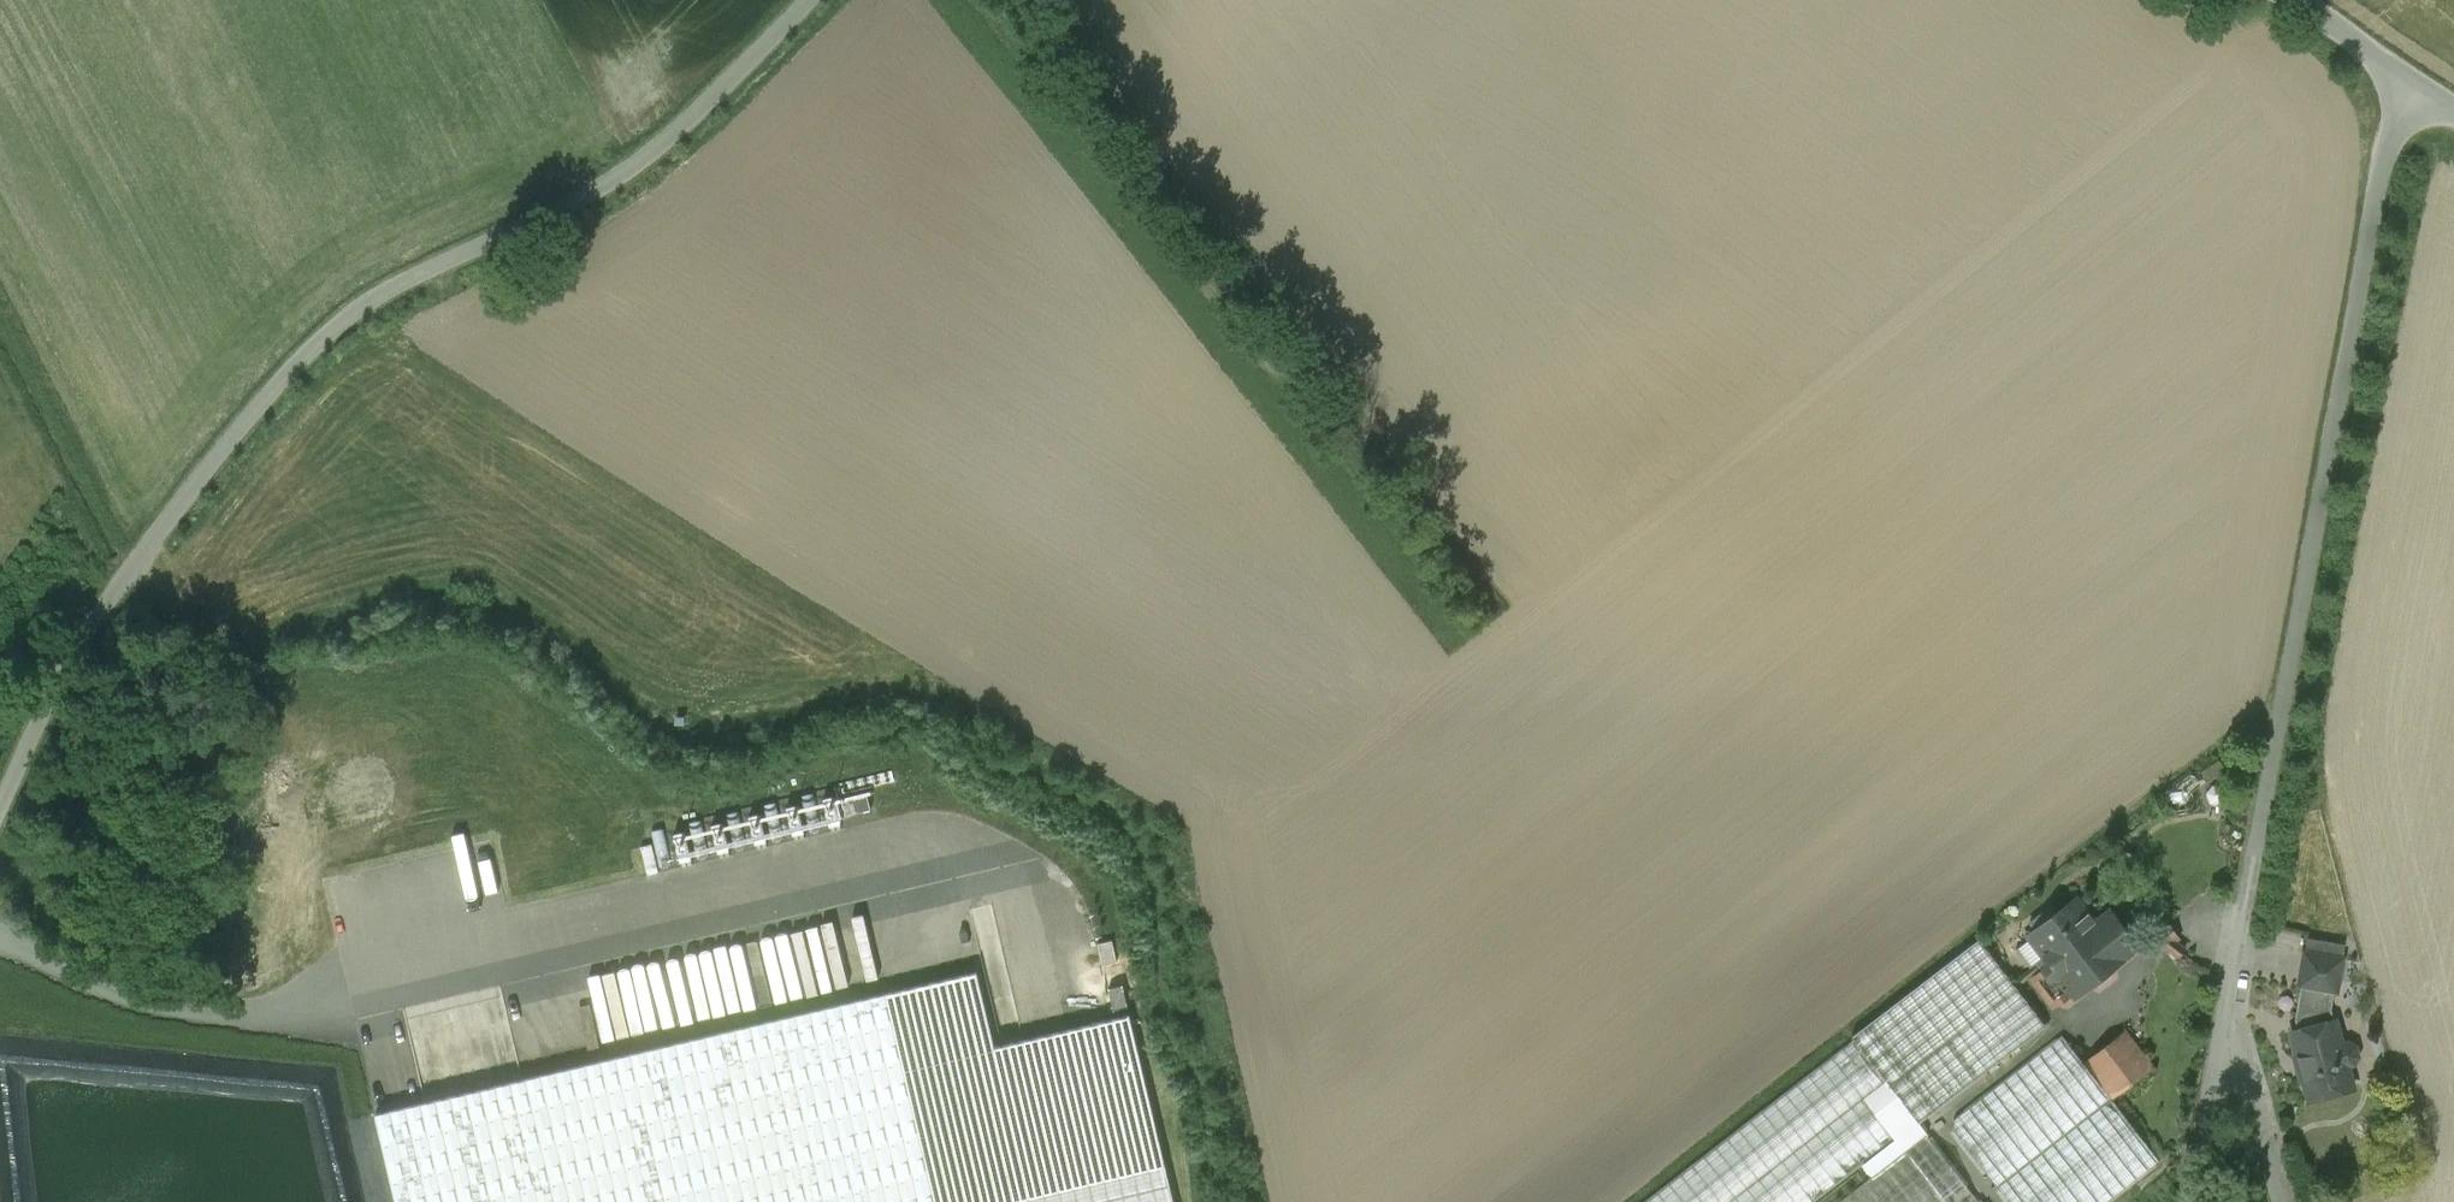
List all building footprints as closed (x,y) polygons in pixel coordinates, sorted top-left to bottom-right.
[(815,793),(802,796),(810,832),(823,829),(815,793)] [(868,795),(842,801),(846,816),(871,810),(868,795)] [(824,799),(830,827),(842,824),(836,796),(824,799)] [(764,805),(772,840),(785,837),(777,802),(764,805)] [(798,805),(787,807),(794,836),(805,833),(798,805)] [(739,811),(726,814),(735,849),(748,846),(739,811)] [(750,816),(756,844),(767,842),(761,813),(750,816)] [(702,820),(689,823),(698,858),(711,855),(702,820)] [(712,825),(719,853),(730,851),(723,822),(712,825)] [(664,828),(652,831),(660,867),(673,864),(664,828)] [(674,834),(681,862),(693,859),(686,831),(674,834)] [(641,846),(648,875),(660,872),(653,843),(641,846)] [(2037,931),(2030,936),(2075,995),(2136,948),(2110,913),(2095,924),(2076,900),(2055,916),(2050,908),(2031,923),(2037,931)] [(1987,936),(1872,1025),(1893,1052),(2008,964),(1987,936)] [(1117,962),(1112,940),(1099,943),(1104,965),(1117,962)] [(2334,991),(2337,991),(2342,959),(2305,953),(2299,985),(2302,985),(2334,991)] [(2011,968),(1896,1056),(1929,1099),(1936,1107),(2050,1019),(2011,968)] [(1130,1016),(1115,1019),(995,1047),(977,973),(376,1114),(396,1201),(1174,1201),(1130,1016)] [(1128,1008),(1123,985),(1110,988),(1115,1010),(1128,1008)] [(2295,1018),(2299,1019),(2301,1029),(2290,1032),(2298,1059),(2300,1058),(2304,1074),(2302,1075),(2309,1100),(2353,1088),(2347,1066),(2355,1064),(2359,1056),(2356,1046),(2348,1042),(2342,1044),(2335,1020),(2334,1021),(2331,1011),(2334,991),(2302,985),(2295,1018)] [(1872,1025),(1854,1038),(1913,1114),(1929,1099),(1896,1056),(1893,1052),(1872,1025)] [(2111,1092),(2152,1061),(2124,1025),(2083,1056),(2111,1092)] [(1997,1186),(2111,1098),(2063,1035),(1955,1118),(1954,1131),(1997,1186)] [(1854,1038),(1643,1201),(1815,1201),(1919,1121),(1913,1114),(1854,1038)] [(1997,1186),(2010,1201),(2108,1201),(2161,1161),(2111,1098),(1997,1186)] [(1840,1201),(1980,1201),(1928,1134),(1840,1201)]
